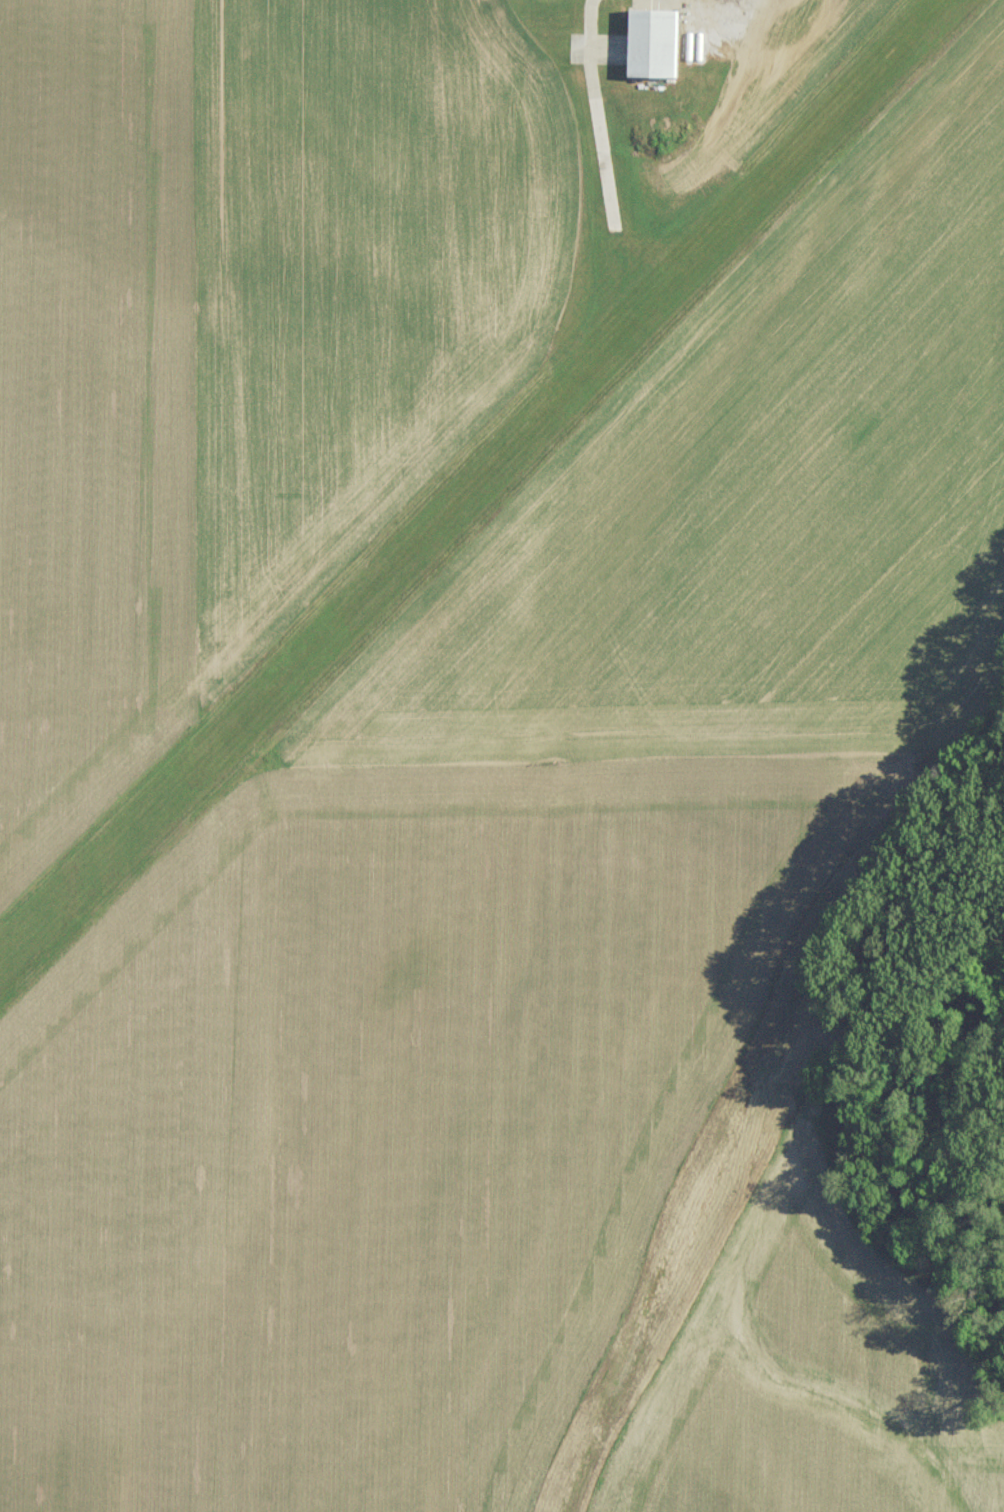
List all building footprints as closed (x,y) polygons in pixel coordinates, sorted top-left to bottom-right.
[(676,10),(622,10),(621,78),(672,78),(673,57),(669,57),(669,48),(675,48),(676,10)]
